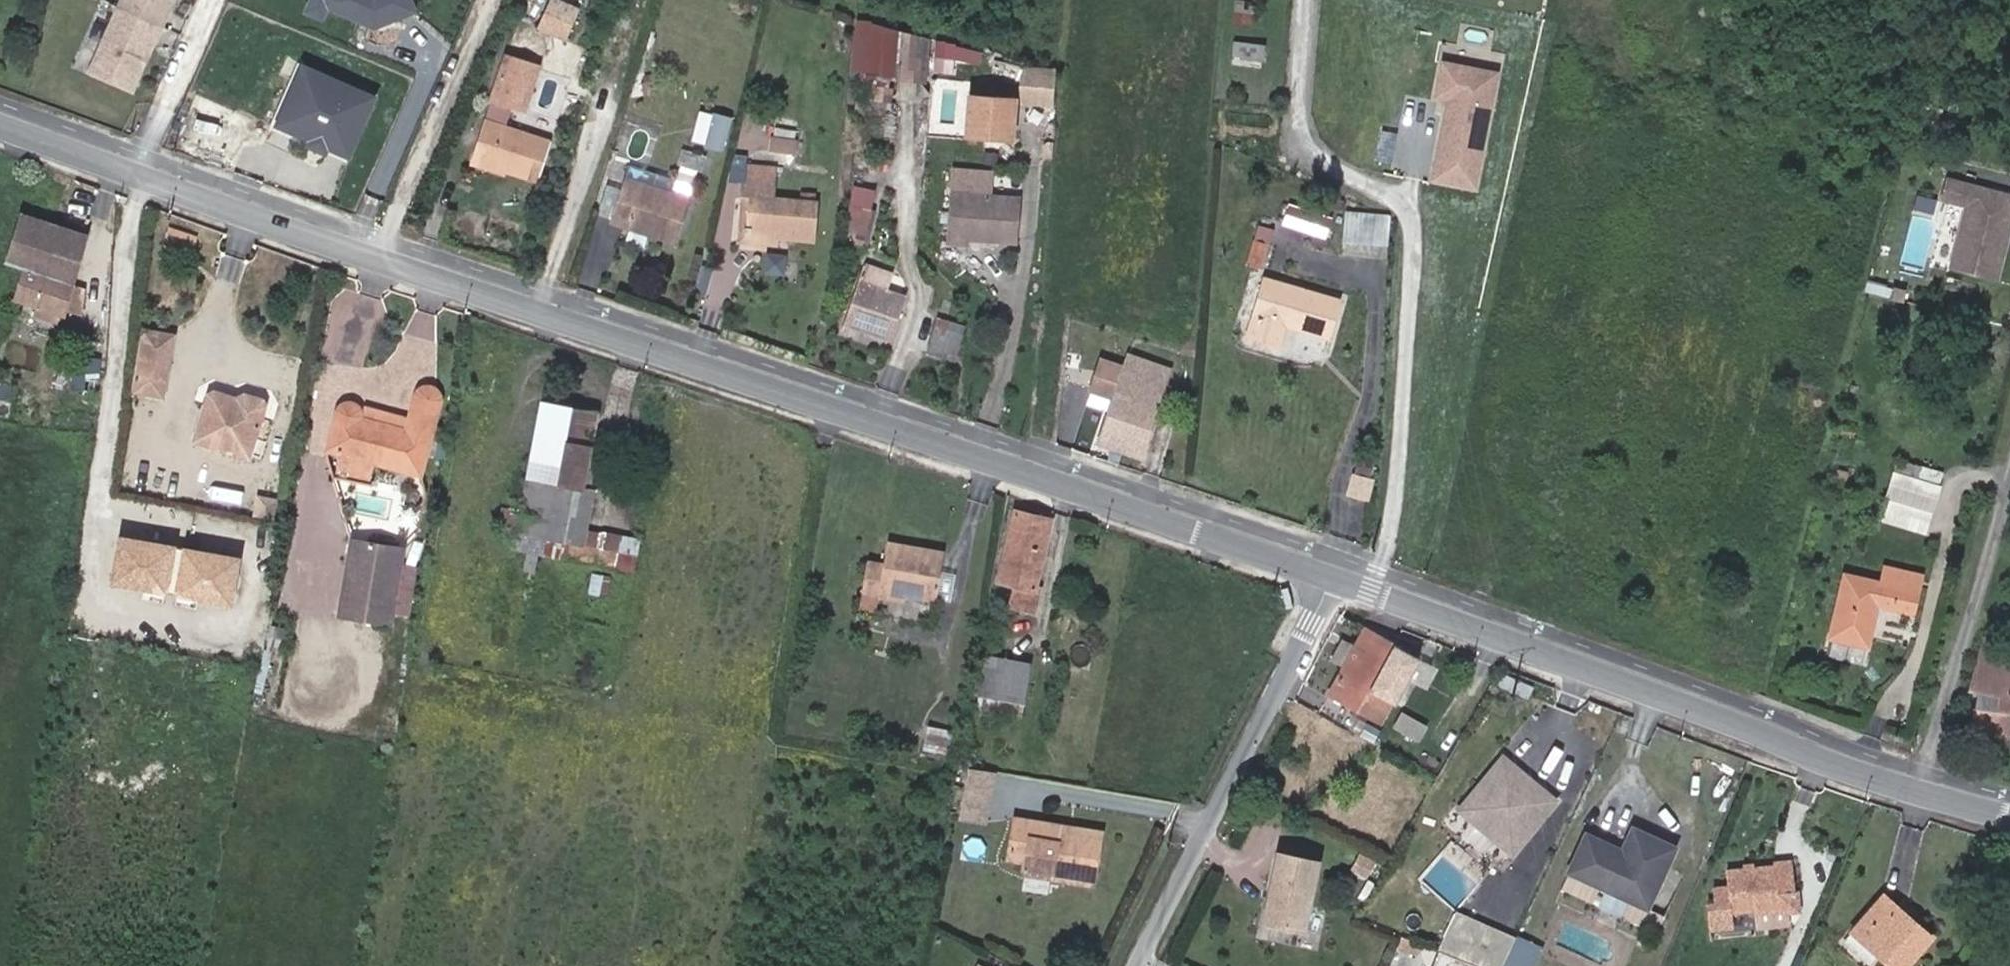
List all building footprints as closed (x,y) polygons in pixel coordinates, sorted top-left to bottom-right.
[(116,6),(161,27),(168,12),(167,11),(172,0),(119,0),(116,6)] [(563,0),(551,0),(539,27),(567,39),(580,7),(563,0)] [(87,70),(131,89),(141,67),(140,63),(143,56),(147,54),(153,41),(154,41),(161,27),(116,6),(87,70)] [(915,78),(920,36),(858,19),(853,70),(915,78)] [(983,62),(984,44),(938,40),(935,69),(957,71),(958,59),(983,62)] [(555,140),(510,124),(517,106),(529,110),(546,63),(512,51),(496,99),(497,99),(479,153),(507,162),(506,166),(541,179),(555,140)] [(1004,77),(1005,59),(998,57),(996,76),(1004,77)] [(276,125),(355,158),(383,91),(304,58),(276,125)] [(1472,187),(1497,74),(1445,62),(1437,96),(1451,98),(1433,179),(1472,187)] [(1056,98),(1058,79),(1026,70),(1024,96),(1056,98)] [(656,73),(642,76),(643,83),(657,81),(656,73)] [(657,81),(643,83),(645,94),(659,91),(657,81)] [(892,90),(872,88),(869,108),(889,110),(892,90)] [(968,130),(1013,133),(1016,95),(971,92),(968,130)] [(700,108),(695,141),(728,147),(734,113),(700,108)] [(774,127),(794,129),(795,119),(775,117),(774,127)] [(771,126),(769,142),(794,144),(796,129),(794,129),(774,127),(771,126)] [(666,189),(620,175),(619,180),(608,211),(606,220),(669,240),(683,195),(681,194),(694,153),(675,148),(670,161),(676,163),(674,169),(672,168),(666,189)] [(507,162),(479,153),(478,152),(475,160),(504,171),(506,166),(507,162)] [(743,226),(776,230),(807,234),(812,193),(773,189),(777,156),(747,152),(745,169),(735,168),(734,184),(747,186),(743,226)] [(957,170),(956,190),(988,193),(990,173),(957,170)] [(619,180),(602,175),(592,205),(608,211),(619,180)] [(1955,179),(1950,198),(1976,205),(1966,239),(1972,240),(1963,270),(2002,281),(2009,254),(2009,248),(2007,247),(2009,236),(2009,195),(1955,179)] [(774,244),(776,230),(743,226),(747,186),(734,184),(727,238),(774,244)] [(956,190),(953,190),(949,244),(970,246),(971,242),(1020,246),(1024,195),(988,193),(956,190)] [(1344,200),(1330,200),(1330,210),(1344,211),(1344,200)] [(870,211),(850,206),(840,243),(862,248),(870,211)] [(1329,219),(1289,207),(1285,221),(1325,233),(1329,219)] [(22,209),(6,259),(25,266),(13,300),(40,309),(38,317),(62,325),(68,307),(84,312),(79,283),(76,282),(91,233),(22,209)] [(1387,218),(1343,215),(1341,241),(1386,245),(1387,218)] [(1249,266),(1260,269),(1266,243),(1271,244),(1274,231),(1258,227),(1249,266)] [(1963,270),(1972,240),(1966,239),(1958,268),(1963,270)] [(869,265),(849,323),(895,339),(909,295),(893,290),(898,275),(869,265)] [(1339,302),(1264,282),(1245,339),(1281,349),(1287,331),(1326,342),(1339,302)] [(960,360),(964,322),(943,316),(931,351),(960,360)] [(166,394),(177,332),(145,326),(134,388),(166,394)] [(1049,356),(1050,345),(1040,344),(1039,355),(1049,356)] [(97,384),(100,354),(79,352),(75,381),(97,384)] [(1136,460),(1168,375),(1127,360),(1123,372),(1095,362),(1084,393),(1112,402),(1095,446),(1136,460)] [(423,476),(437,423),(444,396),(441,391),(437,386),(428,385),(421,387),(416,394),(410,415),(406,427),(369,418),(367,417),(365,411),(360,404),(355,400),(347,400),(342,404),(337,412),(326,451),(343,455),(338,474),(371,483),(378,463),(423,476)] [(208,397),(206,405),(212,402),(228,406),(227,412),(232,413),(233,408),(241,406),(260,411),(265,417),(268,407),(263,400),(244,395),(236,398),(214,392),(208,397)] [(529,480),(518,534),(514,553),(526,554),(538,555),(546,556),(636,572),(641,538),(591,528),(604,447),(589,444),(595,410),(542,401),(529,480)] [(206,405),(194,446),(253,462),(265,417),(260,411),(241,406),(233,408),(232,413),(227,412),(228,406),(212,402),(206,405)] [(371,407),(369,418),(406,427),(410,415),(371,407)] [(1355,473),(1373,479),(1374,464),(1358,460),(1355,473)] [(1893,475),(1885,501),(1928,516),(1930,516),(1938,490),(1943,477),(1898,462),(1893,475)] [(1371,502),(1373,479),(1355,473),(1347,495),(1371,502)] [(1922,534),(1928,516),(1885,501),(1878,520),(1922,534)] [(1034,594),(1049,521),(1014,514),(997,586),(1010,589),(1005,614),(1032,621),(1037,595),(1034,594)] [(936,589),(943,542),(885,532),(882,553),(860,548),(854,586),(878,590),(879,579),(900,583),(936,589)] [(146,540),(121,535),(113,579),(145,585),(146,581),(166,585),(179,587),(199,591),(199,595),(231,600),(238,557),(213,552),(212,559),(204,557),(206,551),(154,541),(153,547),(145,546),(146,540)] [(408,548),(354,537),(341,616),(394,626),(396,612),(405,564),(408,548)] [(538,555),(526,554),(525,570),(536,571),(538,555)] [(418,566),(405,564),(396,612),(411,614),(418,566)] [(1842,575),(1827,643),(1867,652),(1877,611),(1910,618),(1916,592),(1906,590),(1907,585),(1918,587),(1920,575),(1884,568),(1881,583),(1842,575)] [(590,570),(586,592),(614,596),(618,575),(590,570)] [(898,594),(900,583),(879,579),(878,590),(898,594)] [(163,599),(166,585),(146,581),(145,585),(143,596),(163,599)] [(877,598),(878,590),(854,586),(853,595),(877,598)] [(197,605),(199,595),(199,591),(179,587),(176,602),(197,605)] [(1288,588),(1281,591),(1287,609),(1294,606),(1288,588)] [(282,637),(284,625),(274,624),(272,635),(282,637)] [(1326,697),(1377,725),(1386,710),(1391,712),(1419,661),(1363,632),(1326,697)] [(282,637),(272,635),(269,647),(280,649),(282,637)] [(1981,639),(1965,694),(1977,697),(1970,736),(2009,742),(2009,667),(2001,665),(2005,644),(1981,639)] [(1032,673),(981,665),(976,702),(979,702),(1024,709),(1027,709),(1032,673)] [(1535,692),(1506,675),(1501,684),(1530,701),(1535,692)] [(1024,709),(979,702),(976,714),(1022,721),(1024,709)] [(935,716),(930,744),(951,747),(955,720),(935,716)] [(1425,734),(1400,720),(1392,733),(1418,747),(1425,734)] [(1562,800),(1509,756),(1479,793),(1486,798),(1479,807),(1488,814),(1481,823),(1518,854),(1562,800)] [(973,764),(961,816),(989,823),(1001,770),(973,764)] [(1347,797),(1333,791),(1329,799),(1343,805),(1347,797)] [(1486,798),(1479,793),(1465,810),(1481,823),(1488,814),(1479,807),(1486,798)] [(1336,810),(1323,804),(1318,814),(1332,820),(1336,810)] [(1027,873),(1057,879),(1055,886),(1092,893),(1099,847),(1064,840),(1065,831),(1014,822),(1008,863),(1026,868),(1027,873)] [(1625,848),(1594,833),(1576,872),(1655,909),(1682,853),(1640,833),(1632,850),(1632,856),(1626,856),(1625,848)] [(1305,930),(1319,860),(1280,852),(1266,922),(1305,930)] [(1370,878),(1379,862),(1366,855),(1357,871),(1370,878)] [(1794,896),(1804,895),(1800,862),(1743,868),(1745,885),(1729,888),(1731,903),(1723,904),(1727,928),(1751,924),(1749,908),(1771,906),(1773,915),(1792,913),(1796,913),(1794,896)] [(1055,886),(1057,879),(1027,873),(1025,880),(1055,886)] [(1371,901),(1381,883),(1373,879),(1363,897),(1371,901)] [(1900,895),(1890,886),(1856,925),(1888,952),(1905,965),(1939,930),(1920,913),(1911,923),(1892,904),(1900,895)] [(1807,912),(1804,895),(1794,896),(1796,913),(1807,912)] [(1920,913),(1900,895),(1892,904),(1911,923),(1920,913)] [(1518,934),(1457,911),(1442,949),(1487,965),(1506,965),(1518,934)] [(1792,913),(1773,915),(1775,929),(1794,927),(1792,913)] [(1888,952),(1856,925),(1844,937),(1877,965),(1888,952)] [(1425,955),(1429,944),(1409,936),(1404,947),(1425,955)] [(1790,965),(1798,965),(1802,953),(1796,951),(1790,965)] [(989,954),(986,961),(995,965),(1012,965),(989,954)]
